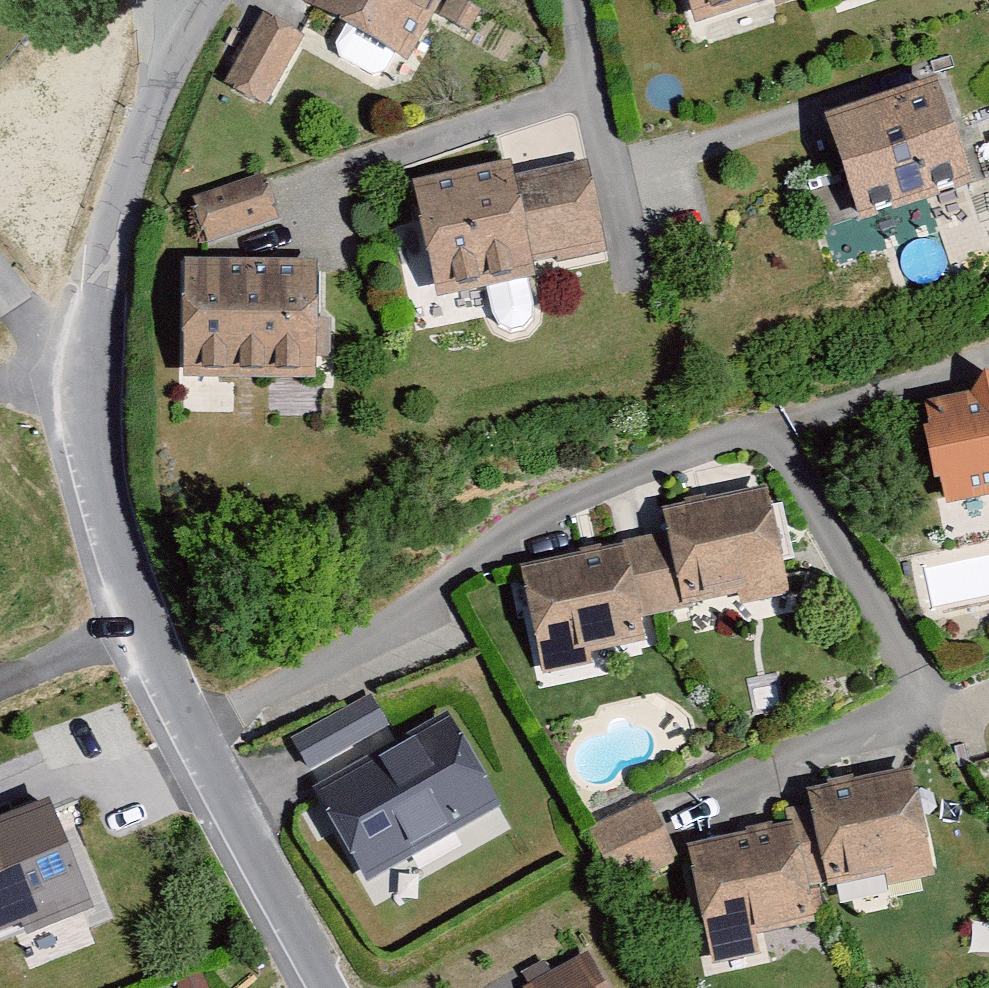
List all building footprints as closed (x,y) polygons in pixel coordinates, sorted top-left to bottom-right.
[(307,7),(411,63),(446,0),(311,0),(307,7)] [(699,15),(749,0),(695,0),(699,15)] [(267,29),(229,96),(269,118),(307,51),(267,29)] [(825,118),(859,219),(972,181),(938,80),(825,118)] [(513,159),(414,179),(438,296),(538,276),(535,259),(603,246),(588,169),(518,183),(513,159)] [(262,173),(192,197),(208,241),(277,217),(262,173)] [(320,260),(184,256),(180,370),(316,375),(317,355),(332,355),(333,318),(318,318),(320,260)] [(923,399),(944,495),(988,486),(988,385),(923,399)] [(672,536),(521,567),(543,672),(593,660),(590,649),(646,638),(640,610),(738,591),(739,600),(791,588),(771,480),(666,502),(672,536)] [(287,745),(305,776),(387,729),(370,698),(287,745)] [(318,802),(368,889),(502,813),(451,725),(318,802)] [(918,763),(809,785),(829,883),(886,871),(891,895),(942,884),(918,763)] [(648,793),(583,824),(610,879),(625,872),(634,882),(667,867),(666,857),(676,852),(648,793)] [(0,810),(0,847),(27,918),(91,901),(48,794),(0,810)] [(805,812),(678,839),(707,971),(766,958),(761,935),(829,920),(805,812)] [(27,918),(0,847),(0,928),(27,918)] [(847,907),(888,901),(885,877),(844,883),(847,907)] [(583,965),(537,987),(595,987),(583,965)] [(176,984),(177,987),(202,987),(197,976),(176,984)]
